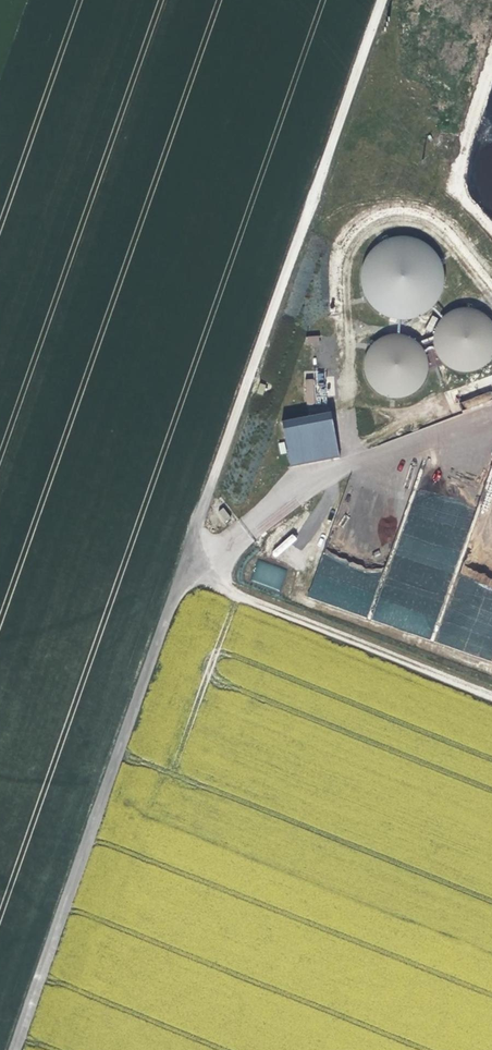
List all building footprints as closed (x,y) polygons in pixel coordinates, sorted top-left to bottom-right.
[(401,320),(412,319),(422,315),(431,309),(438,301),(442,291),(444,281),(443,270),(440,260),(433,251),(425,244),(415,240),(405,238),(394,239),(384,243),(375,249),(368,257),(364,267),(362,277),(363,288),(367,298),(373,307),(381,314),(391,318),(401,320)] [(473,371),(482,368),(489,362),(491,358),(491,323),(491,321),(484,315),(476,310),(467,309),(458,310),(450,313),(443,319),(441,321),(437,326),(434,334),(434,343),(436,352),(441,360),(443,362),(447,366),(455,370),(464,372),(473,371)] [(434,334),(441,321),(432,316),(425,330),(434,334)] [(434,334),(416,342),(418,344),(424,350),(428,359),(429,368),(429,369),(443,362),(441,360),(436,352),(434,343),(434,334)] [(393,400),(402,400),(411,397),(418,392),(424,385),(428,377),(429,369),(429,368),(428,359),(424,350),(418,344),(416,342),(410,339),(401,336),(392,336),(383,339),(376,344),(370,351),(366,359),(365,368),(366,378),(370,386),(376,393),(384,398),(393,400)] [(313,379),(306,379),(307,389),(314,389),(313,379)] [(282,426),(290,468),(340,459),(332,417),(282,426)] [(323,552),(307,595),(431,642),(437,626),(436,612),(442,612),(442,589),(435,590),(434,579),(438,571),(430,568),(434,559),(447,559),(447,547),(433,541),(430,542),(417,537),(453,535),(448,533),(442,534),(434,531),(431,531),(413,524),(403,524),(387,568),(368,569),(323,552)]
